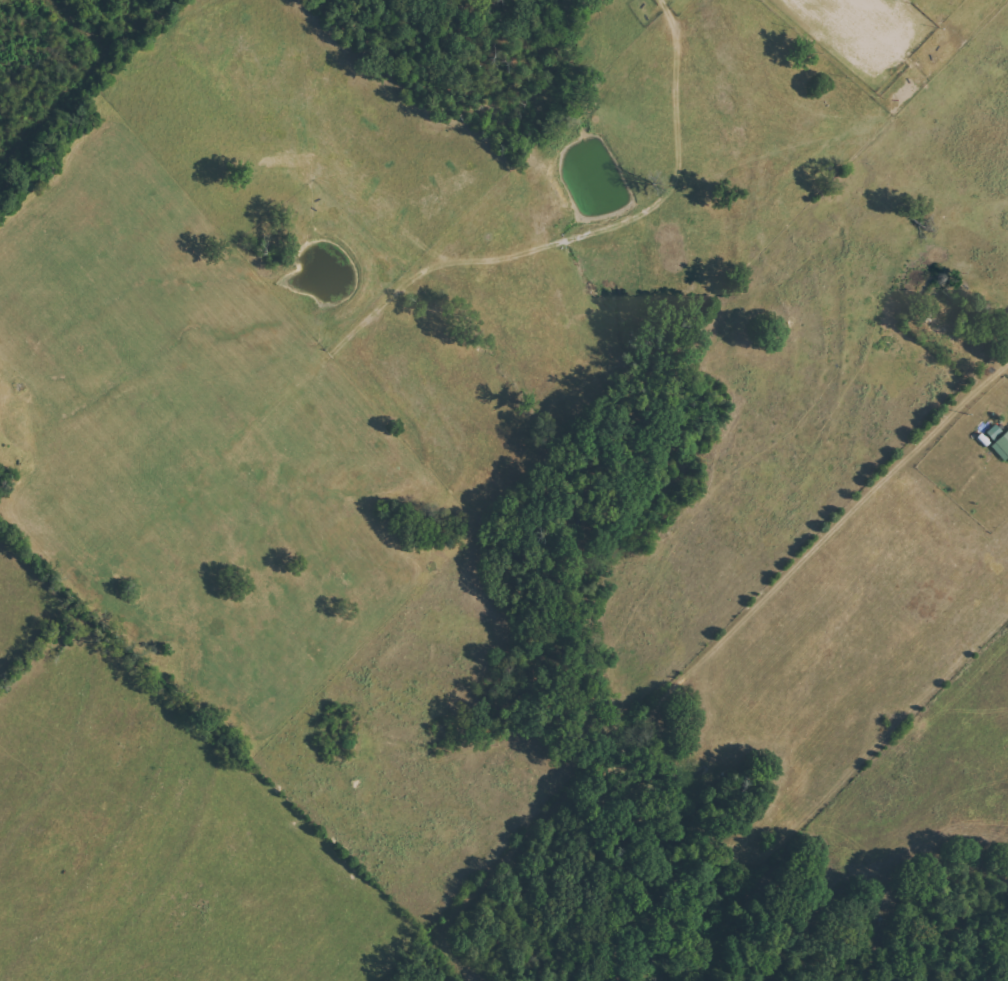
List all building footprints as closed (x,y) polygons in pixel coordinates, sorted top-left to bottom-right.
[(1005,435),(997,425),(987,433),(996,443),(992,446),(1005,462),(1007,459),(1007,432),(1005,435)]
